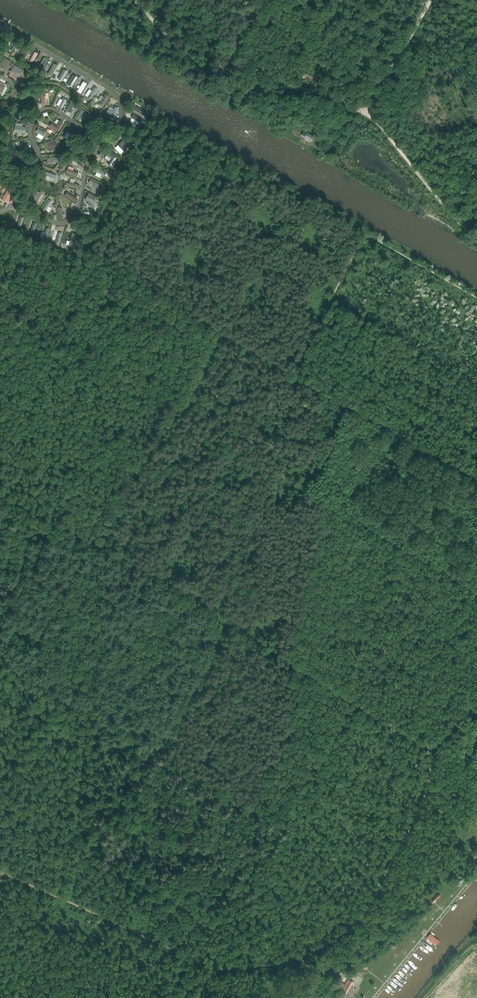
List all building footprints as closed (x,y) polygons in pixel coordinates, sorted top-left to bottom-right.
[(5,71),(11,62),(4,58),(0,64),(3,66),(2,69),(5,71)] [(53,64),(48,77),(53,79),(58,66),(53,64)] [(14,65),(10,72),(15,75),(16,73),(20,75),(23,70),(14,65)] [(64,71),(58,80),(62,83),(68,73),(64,71)] [(85,83),(80,90),(84,93),(88,86),(85,83)] [(93,101),(99,92),(95,89),(89,98),(93,101)] [(106,96),(102,103),(106,105),(110,98),(106,96)] [(60,100),(57,107),(63,110),(66,103),(60,100)] [(117,110),(113,108),(110,113),(106,111),(104,115),(112,119),(117,110)] [(76,119),(78,122),(85,116),(82,113),(76,119)] [(57,131),(63,122),(59,120),(56,126),(51,123),(49,126),(57,131)] [(313,136),(304,131),(302,136),(311,141),(313,136)] [(52,146),(53,150),(59,149),(56,140),(46,143),(47,147),(52,146)] [(128,147),(122,141),(118,145),(123,151),(128,147)] [(74,155),(83,159),(85,155),(81,153),(83,150),(77,147),(74,155)] [(117,157),(108,152),(106,155),(111,159),(108,164),(111,166),(117,157)] [(50,167),(60,165),(59,157),(49,159),(50,167)] [(77,179),(79,175),(73,174),(74,171),(69,169),(67,175),(77,179)] [(100,181),(102,174),(94,171),(93,175),(97,177),(96,179),(100,181)] [(68,189),(78,192),(80,188),(75,186),(76,183),(71,181),(68,189)] [(30,198),(37,201),(41,193),(34,190),(30,198)] [(14,195),(7,191),(2,200),(6,203),(10,196),(12,198),(14,195)] [(88,193),(85,200),(93,204),(96,198),(88,193)] [(65,200),(75,204),(77,200),(67,195),(65,200)] [(52,211),(51,211),(54,205),(48,202),(44,213),(50,216),(52,211)] [(43,226),(40,237),(47,238),(50,228),(43,226)] [(431,900),(434,902),(441,895),(438,893),(431,900)] [(347,992),(353,982),(351,981),(345,991),(347,992)]
